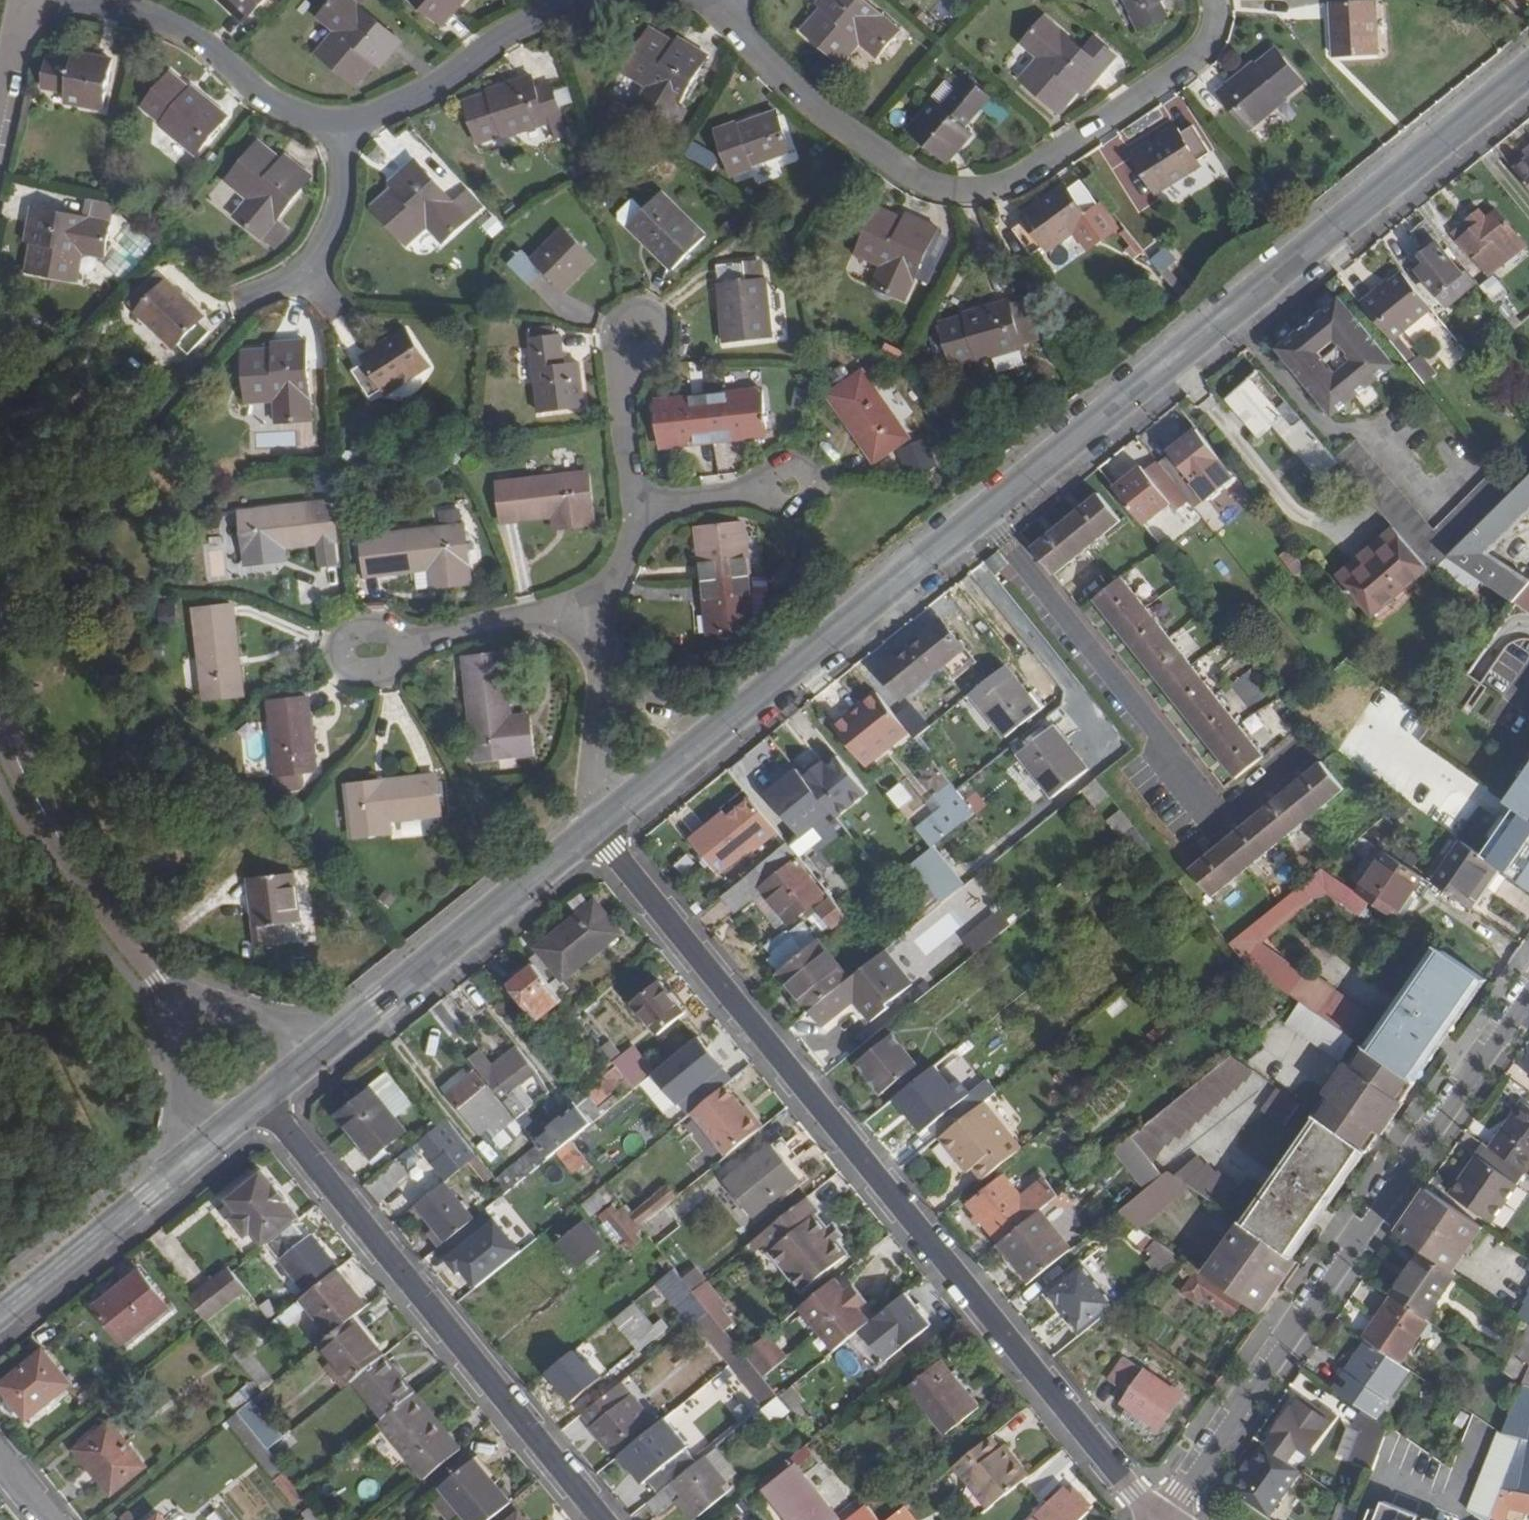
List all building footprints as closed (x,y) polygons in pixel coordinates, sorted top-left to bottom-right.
[(245,24),(267,0),(220,0),(245,24)] [(356,88),(375,66),(385,53),(390,57),(403,43),(360,6),(365,0),(333,0),(323,12),(341,28),(337,33),(318,55),(356,88)] [(443,26),(466,0),(413,0),(443,26)] [(840,64),(859,42),(864,37),(882,53),(900,31),(864,0),(830,0),(821,10),(802,32),(840,64)] [(817,5),(821,10),(830,0),(821,0),(817,5)] [(1164,0),(1124,0),(1133,16),(1160,2),(1164,0)] [(1370,2),(1370,0),(1338,0),(1338,4),(1333,4),(1336,56),(1379,54),(1376,2),(1370,2)] [(1528,3),(1528,0),(1510,0),(1519,11),(1528,3)] [(1169,20),(1160,2),(1133,16),(1129,19),(1138,36),(1169,20)] [(323,12),(318,17),(337,33),(341,28),(323,12)] [(1021,80),(1059,113),(1079,91),(1089,80),(1093,84),(1106,69),(1045,17),(1027,38),(1045,54),(1040,59),(1021,80)] [(651,28),(626,72),(649,86),(654,89),(643,110),(667,125),(708,56),(691,45),(688,51),(675,43),(651,28)] [(864,37),(859,42),(878,57),(882,53),(864,37)] [(679,38),(675,43),(688,51),(691,45),(679,38)] [(1027,38),(1022,42),(1040,59),(1045,54),(1027,38)] [(1303,83),(1277,50),(1258,66),(1252,71),(1249,68),(1218,92),(1248,131),(1286,102),(1283,98),(1303,83)] [(75,53),(73,63),(49,59),(43,88),(68,93),(66,103),(102,110),(111,60),(75,53)] [(385,53),(375,66),(380,69),(390,57),(385,53)] [(1258,66),(1255,62),(1249,68),(1252,71),(1258,66)] [(197,155),(228,117),(198,92),(195,96),(190,91),(170,74),(143,106),(163,123),(161,126),(197,155)] [(537,89),(533,76),(496,88),(498,92),(490,95),(465,103),(478,143),(502,135),(503,137),(548,123),(547,120),(549,120),(562,115),(552,84),(537,89)] [(969,78),(942,108),(934,102),(910,130),(948,163),(973,135),(965,128),(991,98),(969,78)] [(1089,80),(1079,91),(1083,95),(1093,84),(1089,80)] [(654,89),(649,86),(637,107),(643,110),(654,89)] [(192,87),(190,91),(195,96),(198,92),(192,87)] [(736,126),(735,123),(716,130),(732,177),(752,170),(751,167),(790,154),(775,112),(736,126)] [(562,115),(549,120),(556,140),(568,135),(562,115)] [(1194,126),(1180,134),(1177,130),(1134,157),(1157,194),(1201,166),(1198,162),(1211,153),(1194,126)] [(259,142),(228,181),(250,199),(255,204),(240,222),(275,249),(289,231),(277,221),(312,176),(296,164),(292,169),(281,160),(259,142)] [(695,142),(688,155),(711,167),(718,155),(695,142)] [(1521,150),(1526,155),(1528,152),(1528,143),(1521,150)] [(1512,166),(1528,187),(1528,152),(1526,155),(1512,166)] [(285,155),(281,160),(292,169),(296,164),(285,155)] [(372,208),(405,244),(427,225),(432,221),(448,238),(482,207),(466,191),(453,202),(414,160),(399,173),(405,179),(393,189),(372,208)] [(405,179),(399,173),(388,183),(393,189),(405,179)] [(1090,221),(1065,187),(1023,216),(1026,219),(1013,229),(1032,257),(1045,247),(1048,252),(1090,221)] [(660,193),(631,222),(650,239),(646,244),(673,270),(706,236),(660,193)] [(255,204),(250,199),(235,218),(240,222),(255,204)] [(111,222),(114,205),(86,200),(83,217),(111,222)] [(28,228),(35,229),(32,244),(27,272),(75,281),(81,253),(83,247),(106,250),(111,222),(83,217),(32,208),(28,228)] [(877,208),(857,254),(883,265),(889,268),(880,290),(905,301),(937,228),(920,220),(917,226),(904,220),(877,208)] [(1484,216),(1478,209),(1467,218),(1473,226),(1456,239),(1455,239),(1472,259),(1472,258),(1485,275),(1523,244),(1513,231),(1494,208),(1484,216)] [(920,220),(907,214),(904,220),(917,226),(920,220)] [(492,215),(482,228),(496,238),(506,225),(492,215)] [(1460,272),(1436,240),(1440,238),(1431,226),(1423,216),(1409,228),(1425,249),(1418,255),(1424,262),(1415,269),(1435,294),(1460,272)] [(1473,226),(1467,218),(1451,232),(1456,239),(1473,226)] [(432,221),(427,225),(443,242),(448,238),(432,221)] [(631,222),(627,226),(646,244),(650,239),(631,222)] [(35,229),(28,228),(25,243),(32,244),(35,229)] [(563,228),(530,260),(522,252),(509,265),(530,285),(543,273),(563,292),(596,260),(563,228)] [(432,252),(442,242),(430,229),(419,239),(432,252)] [(106,250),(83,247),(81,253),(105,257),(106,250)] [(744,264),(716,266),(718,285),(724,284),(727,309),(721,309),(724,344),(772,338),(765,280),(746,281),(744,264)] [(889,268),(883,265),(874,287),(880,290),(889,268)] [(1435,294),(1433,295),(1445,309),(1476,284),(1463,269),(1460,272),(1435,294)] [(1373,289),(1358,301),(1388,338),(1429,304),(1401,270),(1387,282),(1388,284),(1376,293),(1373,289)] [(1479,285),(1486,293),(1513,327),(1525,317),(1506,292),(1511,288),(1497,270),(1479,285)] [(1387,282),(1384,279),(1373,289),(1376,293),(1388,284),(1387,282)] [(200,320),(203,316),(165,282),(137,313),(174,348),(178,344),(189,355),(211,331),(200,320)] [(724,284),(718,285),(721,309),(727,309),(724,284)] [(1331,416),(1392,364),(1337,298),(1276,347),(1331,416)] [(1010,306),(1009,301),(971,311),(973,315),(966,317),(940,324),(952,365),(977,358),(978,362),(1023,348),(1022,344),(1040,339),(1028,301),(1010,306)] [(1407,339),(1432,324),(1426,315),(1401,330),(1407,339)] [(555,336),(554,327),(529,329),(539,413),(583,408),(579,362),(565,364),(561,336),(555,336)] [(362,357),(365,361),(352,370),(370,397),(383,389),(385,393),(429,365),(406,330),(362,357)] [(244,351),(246,401),(275,399),(281,399),(283,423),(311,421),(306,340),(286,341),(287,348),(272,349),(244,351)] [(286,341),(271,342),(272,349),(287,348),(286,341)] [(1444,365),(1461,358),(1456,345),(1438,353),(1444,365)] [(1404,363),(1418,384),(1433,374),(1419,353),(1404,363)] [(830,373),(840,389),(855,378),(845,363),(830,373)] [(876,462),(909,438),(863,373),(855,378),(840,389),(829,396),(876,462)] [(1279,437),(1317,481),(1339,463),(1334,457),(1301,418),(1291,426),(1277,409),(1252,380),(1229,399),(1268,446),(1279,437)] [(657,403),(661,448),(684,446),(684,438),(695,437),(696,445),(716,442),(733,440),(732,433),(745,432),(746,439),(767,436),(762,390),(710,397),(657,403)] [(811,394),(797,390),(793,405),(806,408),(811,394)] [(1286,401),(1277,409),(1291,426),(1301,418),(1286,401)] [(806,408),(793,405),(791,409),(805,413),(806,408)] [(1169,454),(1157,463),(1194,508),(1206,499),(1207,500),(1235,478),(1193,425),(1178,438),(1181,442),(1168,452),(1169,454)] [(745,432),(732,433),(733,440),(746,439),(745,432)] [(695,437),(684,438),(684,446),(696,445),(695,437)] [(910,470),(938,458),(929,437),(901,449),(910,470)] [(1334,457),(1339,463),(1394,528),(1428,567),(1431,571),(1435,566),(1446,555),(1511,490),(1494,470),(1433,529),(1356,439),(1334,457)] [(1112,489),(1141,526),(1170,503),(1174,507),(1185,498),(1157,463),(1156,461),(1144,471),(1140,466),(1112,489)] [(940,463),(928,472),(933,479),(945,471),(940,463)] [(499,483),(503,523),(554,517),(562,516),(564,528),(594,525),(587,472),(499,483)] [(1511,490),(1446,555),(1452,560),(1484,582),(1511,600),(1521,588),(1526,582),(1486,554),(1528,511),(1528,476),(1527,474),(1511,490)] [(337,475),(312,478),(314,498),(339,495),(337,475)] [(360,486),(349,486),(348,502),(359,502),(360,486)] [(1053,574),(1119,521),(1098,494),(1032,548),(1053,574)] [(241,512),(247,564),(276,561),(274,548),(281,547),(335,541),(330,502),(241,512)] [(437,516),(438,530),(461,527),(460,514),(437,516)] [(562,516),(554,517),(556,529),(564,528),(562,516)] [(699,552),(707,551),(708,564),(701,565),(703,583),(705,601),(713,600),(714,612),(707,613),(709,634),(756,628),(754,613),(779,609),(775,574),(750,577),(744,524),(697,530),(699,552)] [(361,538),(366,576),(429,569),(439,568),(442,586),(471,583),(464,527),(461,527),(438,530),(361,538)] [(1373,615),(1428,567),(1394,528),(1339,577),(1373,615)] [(281,547),(274,548),(276,561),(283,560),(281,547)] [(1282,556),(1297,577),(1309,568),(1294,547),(1282,556)] [(707,551),(699,552),(701,565),(708,564),(707,551)] [(1452,560),(1446,555),(1435,566),(1444,573),(1452,560)] [(1444,573),(1475,595),(1484,582),(1452,560),(1444,573)] [(439,568),(429,569),(432,587),(442,586),(439,568)] [(1121,579),(1093,600),(1236,778),(1263,756),(1121,579)] [(713,600),(705,601),(707,613),(714,612),(713,600)] [(244,695),(234,606),(195,609),(206,699),(244,695)] [(956,677),(976,661),(941,619),(879,671),(902,699),(946,664),(956,677)] [(476,760),(532,755),(529,725),(511,727),(510,718),(503,653),(465,658),(476,760)] [(979,703),(1006,738),(1040,710),(1013,676),(979,703)] [(878,693),(834,728),(865,766),(908,731),(878,693)] [(316,771),(308,698),(271,703),(278,775),(300,773),(316,771)] [(899,713),(915,733),(934,718),(926,709),(918,698),(899,713)] [(957,749),(950,741),(980,716),(967,700),(924,734),(943,760),(957,749)] [(528,716),(510,718),(511,727),(529,725),(528,716)] [(1053,726),(1018,754),(1029,768),(1064,739),(1053,726)] [(1029,768),(1052,797),(1087,769),(1064,739),(1029,768)] [(815,768),(803,777),(832,812),(837,818),(867,793),(837,756),(825,766),(818,772),(815,768)] [(918,769),(917,779),(927,792),(931,789),(935,793),(931,796),(940,807),(915,827),(931,847),(973,813),(931,759),(918,769)] [(1212,897),(1343,789),(1321,761),(1189,870),(1212,897)] [(822,762),(815,768),(818,772),(825,766),(822,762)] [(1504,802),(1506,804),(1528,820),(1528,766),(1504,802)] [(803,777),(797,770),(766,795),(800,838),(832,812),(803,777)] [(278,775),(273,775),(274,784),(282,790),(296,788),(301,782),(300,773),(278,775)] [(348,786),(354,838),(382,835),(380,822),(389,821),(441,815),(436,776),(348,786)] [(1096,780),(1082,791),(1095,809),(1109,798),(1096,780)] [(897,785),(887,793),(900,808),(910,800),(897,785)] [(721,874),(775,829),(749,796),(724,816),(721,813),(692,837),(721,874)] [(1500,812),(1480,841),(1517,866),(1528,849),(1528,820),(1506,804),(1500,812)] [(1489,806),(1487,808),(1470,833),(1480,841),(1500,812),(1491,807),(1489,806)] [(1106,821),(1119,837),(1133,826),(1119,810),(1106,821)] [(389,821),(380,822),(382,835),(390,834),(389,821)] [(1152,873),(1118,902),(1125,910),(1171,873),(1162,863),(1133,826),(1119,837),(1088,862),(1096,873),(1130,846),(1152,873)] [(1432,882),(1471,908),(1498,868),(1461,842),(1432,882)] [(809,917),(820,908),(834,926),(846,916),(826,892),(823,895),(792,857),(796,854),(787,844),(723,897),(735,912),(761,890),(788,924),(804,912),(809,917)] [(946,902),(968,882),(934,845),(912,866),(946,902)] [(1422,878),(1386,853),(1359,892),(1371,900),(1395,917),(1422,878)] [(917,903),(911,908),(921,920),(941,904),(909,865),(895,876),(917,903)] [(1359,892),(1324,868),(1229,945),(1244,964),(1246,966),(1299,1001),(1300,1003),(1318,1014),(1334,992),(1305,971),(1303,974),(1259,944),(1324,891),(1360,916),(1371,900),(1359,892)] [(817,881),(826,892),(846,916),(856,907),(844,892),(846,890),(830,871),(817,881)] [(247,878),(253,929),(269,928),(268,920),(296,917),(297,925),(322,921),(318,888),(299,890),(296,872),(247,878)] [(383,888),(376,896),(387,906),(394,896),(383,888)] [(536,949),(539,953),(530,960),(534,965),(563,1000),(575,991),(566,978),(622,933),(595,901),(536,949)] [(296,917),(268,920),(269,928),(297,925),(296,917)] [(1001,933),(990,920),(967,939),(977,952),(1001,933)] [(806,927),(769,956),(780,970),(816,941),(806,927)] [(780,970),(779,972),(810,1011),(850,977),(818,939),(816,941),(780,970)] [(1486,980),(1437,946),(1367,1048),(1416,1081),(1486,980)] [(855,999),(850,994),(864,983),(885,1010),(890,1006),(888,1003),(898,994),(912,982),(885,949),(810,1011),(822,1026),(855,999)] [(510,985),(538,1020),(563,1000),(534,965),(510,985)] [(658,1034),(685,1012),(660,982),(633,1003),(658,1034)] [(864,983),(850,994),(855,999),(872,1021),(885,1010),(864,983)] [(1355,1006),(1334,992),(1318,1014),(1339,1029),(1355,1006)] [(443,1000),(430,1010),(451,1036),(463,1026),(443,1000)] [(1286,1023),(1339,1061),(1354,1039),(1351,1037),(1339,1029),(1318,1014),(1300,1003),(1286,1023)] [(1367,1014),(1355,1006),(1339,1029),(1351,1037),(1367,1014)] [(880,1097),(917,1066),(891,1033),(853,1064),(880,1097)] [(704,1034),(660,1071),(690,1107),(734,1069),(704,1034)] [(609,1042),(602,1048),(614,1062),(621,1056),(609,1042)] [(1323,1094),(1326,1096),(1314,1114),(1316,1115),(1367,1151),(1379,1133),(1382,1135),(1403,1103),(1401,1102),(1416,1081),(1367,1048),(1361,1045),(1348,1064),(1345,1063),(1323,1094)] [(481,1051),(470,1059),(518,1118),(527,1110),(512,1090),(536,1072),(516,1047),(493,1066),(481,1051)] [(621,1056),(614,1062),(635,1088),(653,1073),(643,1061),(637,1065),(626,1052),(621,1056)] [(1181,1096),(1171,1104),(1162,1112),(1151,1120),(1142,1128),(1130,1138),(1151,1165),(1165,1144),(1168,1146),(1174,1136),(1178,1139),(1186,1129),(1188,1130),(1195,1122),(1198,1123),(1205,1114),(1207,1115),(1214,1105),(1216,1106),(1223,1097),(1226,1098),(1233,1089),(1235,1090),(1243,1080),(1245,1082),(1253,1072),(1231,1057),(1220,1065),(1210,1073),(1201,1080),(1191,1088),(1181,1096)] [(946,1062),(902,1096),(933,1136),(983,1097),(986,1102),(1000,1091),(990,1078),(971,1094),(946,1062)] [(597,1102),(619,1084),(604,1066),(582,1084),(597,1102)] [(498,1131),(513,1118),(475,1072),(447,1094),(478,1132),(490,1122),(498,1131)] [(371,1086),(373,1089),(397,1119),(412,1107),(385,1074),(371,1086)] [(745,1109),(726,1086),(692,1113),(727,1156),(760,1129),(762,1124),(748,1107),(745,1109)] [(373,1159),(406,1131),(397,1119),(373,1089),(339,1117),(373,1159)] [(1262,1110),(1284,1125),(1299,1104),(1277,1089),(1262,1110)] [(1009,1137),(982,1104),(939,1138),(959,1162),(964,1158),(972,1167),(981,1179),(1020,1147),(1011,1136),(1009,1137)] [(1519,1105),(1504,1126),(1508,1128),(1522,1108),(1519,1105)] [(592,1123),(580,1107),(537,1142),(539,1144),(550,1158),(558,1151),(571,1140),(581,1132),(592,1123)] [(1488,1149),(1525,1174),(1528,1168),(1528,1112),(1522,1108),(1508,1128),(1504,1126),(1488,1149)] [(1367,1151),(1316,1115),(1240,1221),(1292,1258),(1367,1151)] [(445,1155),(435,1163),(449,1180),(477,1157),(447,1119),(428,1135),(445,1155)] [(581,1132),(571,1140),(587,1161),(597,1153),(581,1132)] [(445,1155),(428,1135),(419,1142),(435,1163),(445,1155)] [(1130,1138),(1115,1151),(1146,1190),(1161,1177),(1151,1165),(1130,1138)] [(558,1151),(574,1171),(587,1161),(571,1140),(558,1151)] [(550,1158),(539,1144),(495,1179),(506,1193),(550,1158)] [(753,1215),(799,1178),(771,1144),(726,1181),(753,1215)] [(1492,1220),(1525,1174),(1488,1149),(1481,1144),(1474,1155),(1477,1157),(1452,1192),(1492,1220)] [(417,1171),(404,1154),(367,1185),(380,1201),(417,1171)] [(1174,1175),(1184,1182),(1191,1187),(1195,1189),(1205,1197),(1216,1204),(1236,1188),(1227,1178),(1226,1179),(1218,1170),(1215,1172),(1207,1162),(1204,1165),(1197,1156),(1174,1175)] [(972,1167),(964,1158),(959,1162),(967,1172),(972,1167)] [(1161,1177),(1146,1190),(1118,1212),(1141,1228),(1191,1187),(1184,1182),(1174,1175),(1169,1171),(1161,1177)] [(268,1246),(281,1236),(301,1219),(302,1219),(264,1173),(231,1200),(268,1246)] [(1003,1175),(968,1204),(1000,1243),(1040,1210),(1058,1196),(1043,1178),(1021,1196),(1003,1175)] [(446,1183),(417,1206),(446,1242),(475,1219),(446,1183)] [(617,1196),(607,1185),(583,1204),(592,1215),(617,1196)] [(666,1185),(631,1214),(640,1226),(651,1217),(676,1197),(666,1185)] [(1426,1188),(1395,1232),(1422,1251),(1448,1268),(1479,1225),(1426,1188)] [(1058,1196),(1040,1210),(1051,1224),(1070,1209),(1059,1195),(1058,1196)] [(820,1210),(809,1197),(760,1236),(771,1250),(769,1251),(795,1284),(841,1246),(830,1232),(821,1221),(816,1213),(820,1210)] [(481,1289),(537,1237),(502,1200),(447,1252),(481,1289)] [(628,1251),(642,1240),(614,1205),(600,1216),(628,1251)] [(1040,1210),(1000,1243),(1031,1282),(1033,1281),(1058,1260),(1072,1249),(1051,1224),(1040,1210)] [(836,1227),(827,1216),(821,1221),(830,1232),(836,1227)] [(651,1217),(640,1226),(656,1246),(667,1237),(651,1217)] [(281,1236),(294,1251),(317,1280),(341,1260),(318,1231),(313,1234),(301,1219),(281,1236)] [(1240,1221),(1204,1273),(1229,1291),(1245,1303),(1261,1314),(1297,1261),(1292,1258),(1240,1221)] [(579,1267),(605,1245),(586,1222),(560,1243),(579,1267)] [(1479,1225),(1448,1268),(1453,1272),(1484,1228),(1479,1225)] [(1169,1248),(1141,1229),(1134,1240),(1158,1257),(1169,1248)] [(1180,1257),(1169,1248),(1158,1257),(1152,1261),(1161,1272),(1180,1257)] [(294,1251),(287,1256),(311,1286),(317,1280),(294,1251)] [(1422,1251),(1391,1295),(1392,1296),(1426,1319),(1457,1274),(1453,1272),(1448,1268),(1422,1251)] [(1070,1322),(1081,1336),(1125,1301),(1091,1257),(1042,1296),(1065,1325),(1070,1322)] [(1185,1265),(1179,1258),(1163,1270),(1169,1278),(1185,1265)] [(232,1267),(192,1298),(209,1321),(249,1290),(232,1267)] [(692,1291),(706,1279),(696,1267),(682,1278),(692,1291)] [(678,1306),(684,1301),(700,1321),(710,1313),(692,1291),(682,1278),(675,1269),(658,1283),(678,1306)] [(1203,1296),(1219,1306),(1229,1291),(1204,1273),(1198,1269),(1183,1292),(1199,1303),(1203,1296)] [(112,1293),(118,1300),(100,1314),(129,1349),(174,1312),(140,1270),(112,1293)] [(338,1271),(302,1300),(332,1337),(353,1320),(368,1307),(338,1271)] [(706,1279),(692,1291),(710,1313),(726,1333),(736,1325),(733,1323),(724,1310),(727,1307),(706,1279)] [(837,1279),(800,1310),(835,1352),(850,1339),(871,1321),(861,1310),(868,1304),(853,1286),(847,1291),(837,1279)] [(1229,1291),(1219,1306),(1235,1317),(1245,1303),(1229,1291)] [(118,1300),(112,1293),(95,1307),(100,1314),(118,1300)] [(874,1370),(931,1324),(906,1294),(871,1321),(850,1339),(874,1370)] [(1392,1296),(1363,1339),(1366,1341),(1400,1364),(1429,1322),(1426,1319),(1392,1296)] [(1519,1317),(1526,1322),(1528,1324),(1528,1297),(1524,1303),(1527,1305),(1519,1317)] [(272,1299),(263,1306),(269,1314),(278,1306),(272,1299)] [(684,1301),(678,1306),(676,1308),(679,1313),(675,1316),(687,1331),(697,1324),(700,1321),(684,1301)] [(304,1310),(298,1303),(275,1321),(272,1324),(278,1331),(304,1310)] [(615,1320),(634,1345),(653,1329),(634,1304),(615,1320)] [(700,1321),(697,1324),(731,1365),(744,1355),(726,1333),(710,1313),(700,1321)] [(332,1337),(321,1346),(334,1361),(350,1381),(353,1379),(383,1355),(353,1320),(332,1337)] [(1504,1374),(1522,1386),(1528,1369),(1528,1324),(1526,1322),(1504,1374)] [(763,1378),(786,1359),(767,1336),(744,1354),(763,1378)] [(1343,1374),(1361,1386),(1351,1401),(1362,1408),(1376,1418),(1409,1371),(1400,1364),(1366,1341),(1343,1374)] [(245,1345),(236,1353),(266,1390),(276,1383),(245,1345)] [(27,1419),(71,1383),(44,1350),(0,1386),(27,1419)] [(590,1359),(585,1363),(574,1350),(547,1372),(571,1403),(604,1377),(590,1359)] [(383,1355),(353,1379),(384,1418),(411,1395),(415,1392),(384,1354),(383,1355)] [(1161,1428),(1182,1395),(1124,1356),(1109,1378),(1131,1394),(1124,1403),(1161,1428)] [(941,1360),(902,1392),(920,1414),(926,1410),(946,1434),(979,1406),(941,1360)] [(350,1381),(334,1361),(324,1370),(340,1390),(350,1381)] [(1333,1388),(1351,1401),(1361,1386),(1343,1374),(1333,1388)] [(251,1383),(228,1403),(236,1413),(259,1393),(251,1383)] [(633,1394),(632,1396),(622,1384),(585,1415),(594,1426),(592,1428),(611,1452),(652,1418),(633,1394)] [(813,1434),(823,1425),(792,1386),(782,1395),(813,1434)] [(1503,1490),(1528,1495),(1528,1387),(1522,1386),(1502,1433),(1523,1439),(1503,1490)] [(901,1390),(891,1399),(910,1423),(920,1414),(902,1392),(901,1390)] [(415,1392),(411,1395),(431,1420),(436,1416),(415,1391),(415,1392)] [(384,1418),(378,1422),(425,1478),(463,1449),(436,1416),(431,1420),(411,1395),(384,1418)] [(254,1400),(240,1411),(270,1447),(283,1436),(254,1400)] [(794,1451),(806,1440),(775,1400),(761,1411),(794,1451)] [(1297,1401),(1277,1432),(1309,1453),(1333,1417),(1322,1410),(1318,1415),(1297,1401)] [(1376,1418),(1362,1408),(1352,1425),(1364,1431),(1352,1463),(1373,1471),(1390,1428),(1376,1418)] [(1456,1409),(1450,1425),(1466,1432),(1472,1415),(1456,1409)] [(240,1411),(227,1422),(270,1474),(283,1463),(270,1447),(240,1411)] [(147,1466),(111,1422),(76,1450),(113,1494),(147,1466)] [(1479,1519),(1491,1519),(1503,1490),(1523,1439),(1502,1433),(1501,1434),(1498,1432),(1469,1512),(1479,1519)] [(991,1437),(954,1467),(989,1510),(1030,1476),(1004,1445),(1000,1448),(991,1437)] [(856,1512),(847,1519),(877,1519),(813,1440),(793,1457),(790,1459),(796,1466),(810,1455),(856,1512)] [(790,1459),(793,1457),(781,1443),(773,1451),(775,1454),(760,1466),(768,1477),(790,1459)] [(1301,1470),(1265,1444),(1233,1489),(1270,1515),(1301,1470)] [(717,1447),(706,1457),(727,1483),(738,1474),(717,1447)] [(642,1491),(661,1475),(643,1452),(623,1469),(642,1491)] [(727,1483),(706,1457),(649,1502),(658,1514),(676,1500),(682,1495),(698,1515),(731,1488),(727,1483)] [(441,1487),(467,1519),(489,1519),(511,1502),(476,1458),(441,1487)] [(270,1474),(296,1506),(309,1496),(300,1485),(283,1463),(270,1474)] [(797,1468),(770,1489),(795,1519),(835,1519),(837,1518),(797,1468)] [(1088,1511),(1064,1487),(1031,1519),(1079,1519),(1088,1511)] [(676,1500),(692,1519),(693,1519),(698,1515),(682,1495),(676,1500)] [(1356,1511),(1340,1505),(1334,1519),(1353,1519),(1356,1511)] [(310,1519),(323,1519),(312,1507),(304,1513),(310,1519)] [(889,1519),(915,1519),(905,1507),(889,1519)] [(1382,1509),(1379,1519),(1378,1519),(1411,1519),(1382,1509)]
